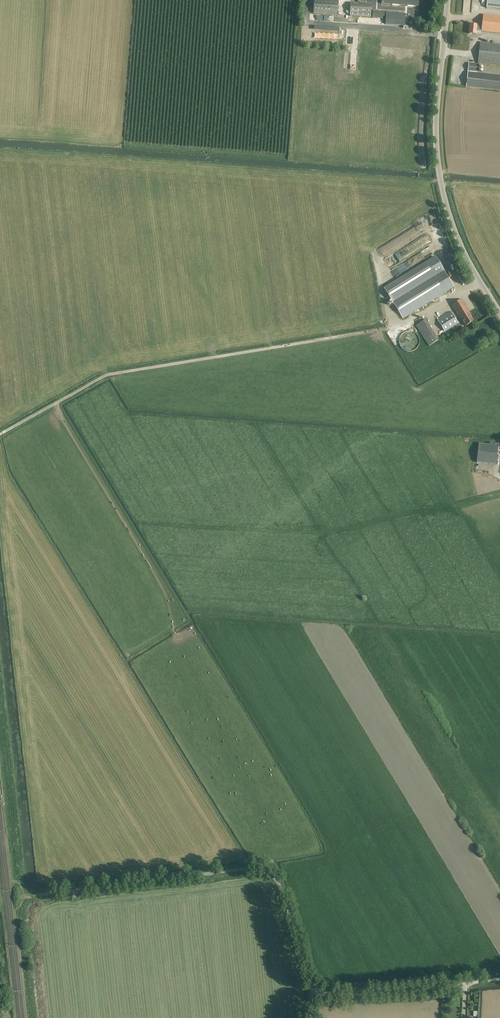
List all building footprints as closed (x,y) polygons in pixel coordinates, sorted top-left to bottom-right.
[(338,0),(330,0),(314,0),(313,14),(337,15),(338,0)] [(463,12),(472,12),(473,0),(464,0),(463,12)] [(487,8),(499,9),(499,0),(488,0),(487,8)] [(348,7),(347,13),(350,13),(349,16),(370,17),(371,5),(350,3),(350,7),(348,7)] [(404,13),(386,12),(385,24),(404,26),(404,13)] [(476,30),(481,31),(499,33),(499,16),(483,14),(482,26),(470,24),(469,33),(476,34),(476,30)] [(480,42),(477,63),(499,66),(499,44),(480,42)] [(478,73),(479,64),(468,63),(466,86),(499,90),(499,76),(478,73)] [(403,318),(454,287),(435,257),(384,288),(403,318)] [(452,305),(461,320),(461,319),(466,326),(474,321),(470,314),(471,314),(462,299),(452,305)] [(452,313),(439,321),(445,332),(458,324),(452,313)] [(417,325),(428,346),(438,341),(427,319),(417,325)] [(407,331),(406,331),(405,332),(403,333),(401,334),(400,336),(400,338),(399,340),(399,342),(399,344),(400,345),(401,347),(402,349),(404,350),(406,351),(409,351),(411,351),(413,350),(415,349),(417,348),(418,346),(419,344),(419,342),(419,341),(419,339),(419,337),(418,336),(417,334),(415,333),(414,332),(412,331),(410,331),(408,331),(407,331)] [(478,443),(478,448),(474,447),(472,461),(476,462),(496,464),(498,446),(499,446),(499,444),(490,442),(490,444),(478,443)]
